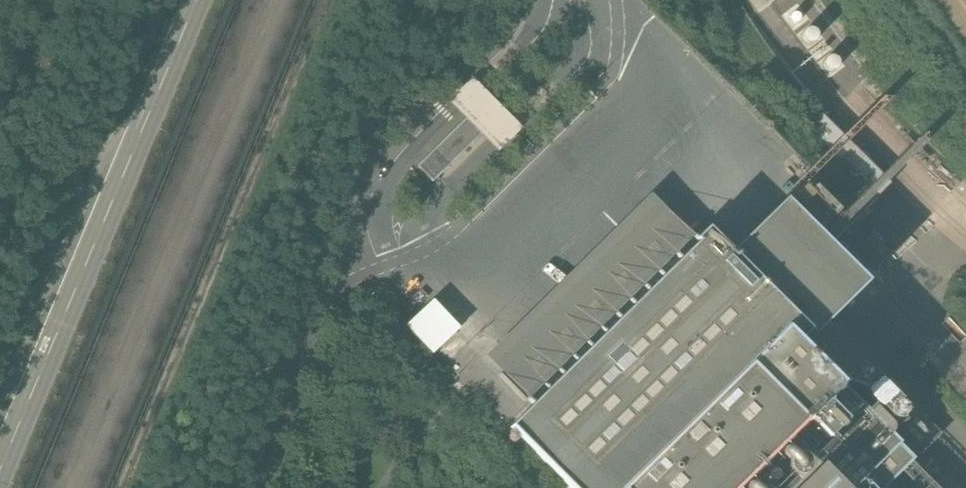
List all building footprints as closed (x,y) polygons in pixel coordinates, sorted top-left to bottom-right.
[(520,121),(470,72),(447,95),(472,120),(469,122),(466,120),(417,167),(433,184),(482,135),(479,132),(481,130),(497,144),(520,121)] [(850,142),(838,141),(839,135),(822,132),(818,159),(847,163),(850,142)] [(928,475),(870,418),(877,411),(898,431),(915,414),(863,362),(846,379),(873,406),(865,413),(798,343),(807,334),(812,337),(870,284),(785,201),(729,255),(706,231),(695,241),(692,237),(526,401),(532,407),(509,429),(567,487),(914,487),(928,475)]
